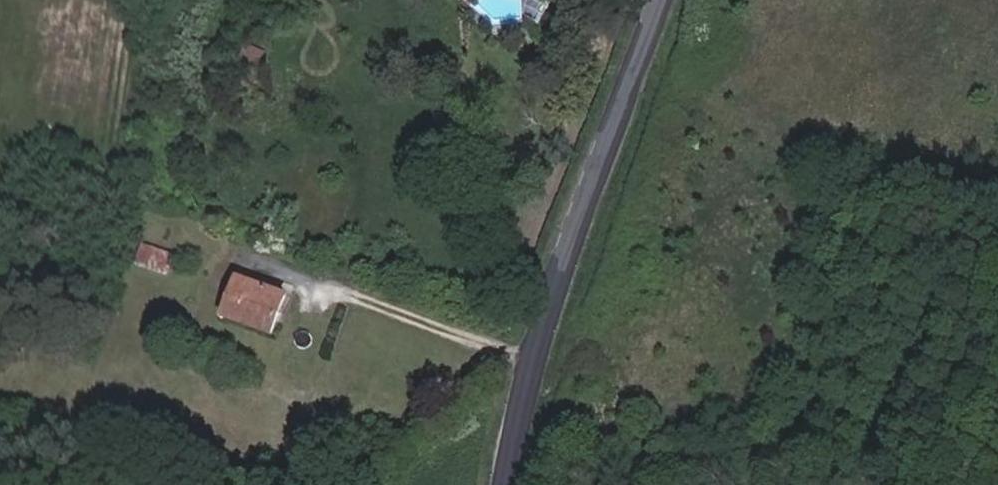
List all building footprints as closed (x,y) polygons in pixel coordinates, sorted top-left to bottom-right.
[(167,275),(173,256),(144,246),(137,265),(167,275)] [(268,338),(291,301),(245,272),(220,309),(268,338)]
